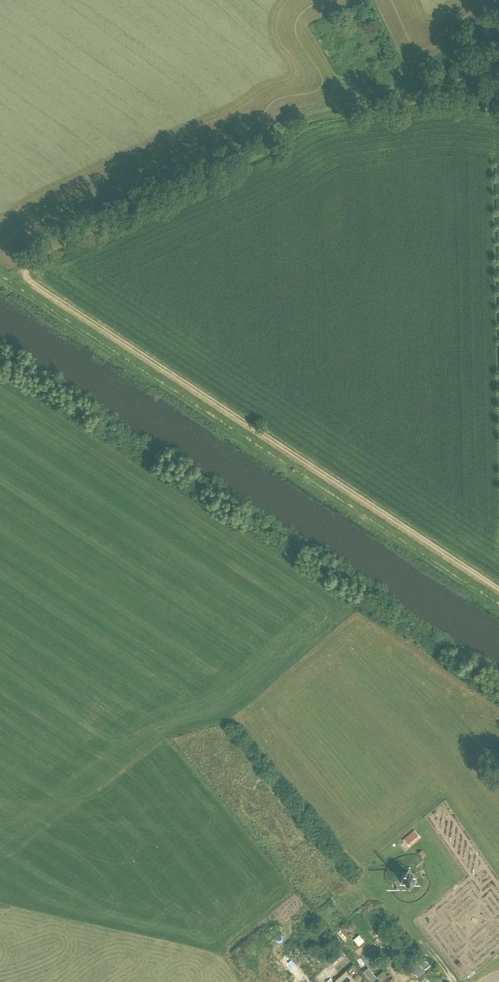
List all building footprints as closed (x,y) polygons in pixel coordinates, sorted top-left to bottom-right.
[(409,845),(420,837),(414,830),(403,838),(409,845)] [(407,888),(411,887),(413,886),(416,881),(416,877),(414,875),(412,872),(408,871),(405,872),(402,874),(400,877),(400,881),(401,884),(404,887),(407,888)] [(331,954),(323,961),(328,967),(336,960),(331,954)] [(415,960),(409,965),(419,976),(425,971),(415,960)] [(383,971),(384,971),(378,965),(371,971),(380,981),(379,981),(392,981),(383,971)]
